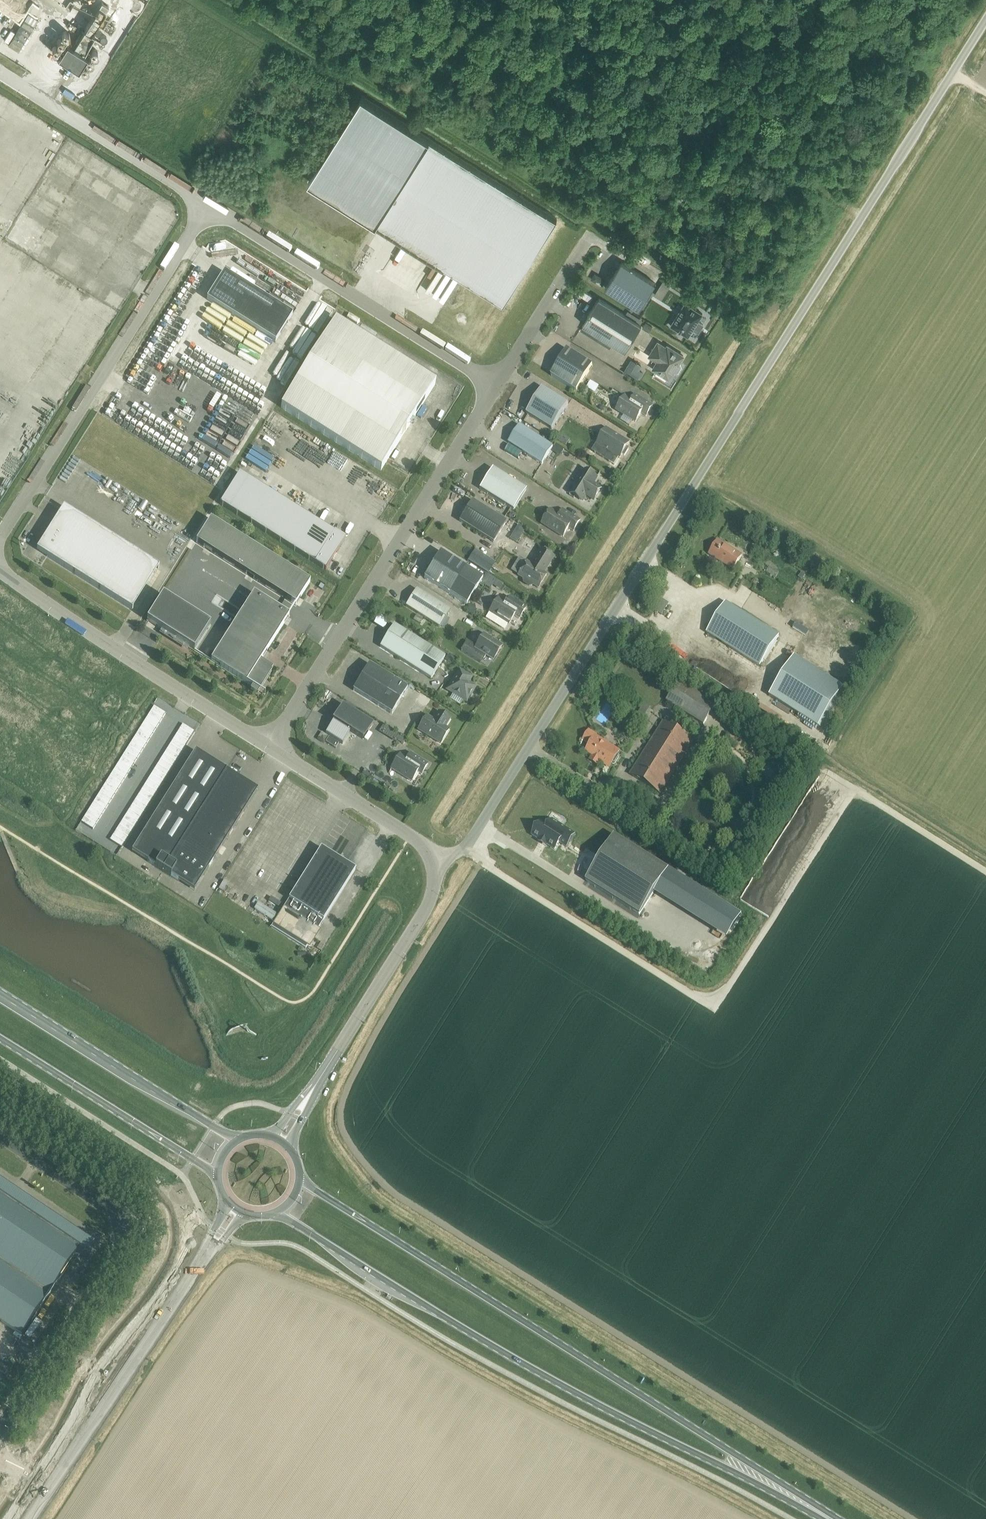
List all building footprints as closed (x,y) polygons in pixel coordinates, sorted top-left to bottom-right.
[(82,8),(84,11),(81,14),(83,17),(101,0),(90,0),(82,8)] [(28,14),(8,45),(18,51),(38,20),(28,14)] [(58,57),(78,70),(87,56),(66,43),(58,57)] [(361,98),(309,182),(376,225),(429,141),(430,140),(362,97),(361,98)] [(429,141),(376,225),(402,241),(407,232),(440,253),(435,262),(504,305),(557,220),(430,140),(429,141)] [(56,191),(52,200),(57,202),(61,193),(56,191)] [(44,199),(38,208),(48,215),(54,207),(44,199)] [(111,237),(116,228),(111,225),(106,234),(111,237)] [(99,247),(111,252),(115,242),(102,238),(99,247)] [(643,266),(646,259),(631,251),(626,248),(622,255),(643,266)] [(605,288),(639,310),(655,284),(621,263),(605,288)] [(275,342),(292,315),(224,272),(206,299),(275,342)] [(84,287),(89,277),(85,275),(80,284),(84,287)] [(273,285),(268,291),(274,297),(280,291),(273,285)] [(582,325),(625,351),(641,326),(599,299),(582,325)] [(670,326),(688,337),(693,330),(698,333),(703,326),(698,322),(702,315),(685,303),(670,326)] [(435,384),(335,321),(280,408),(380,470),(435,384)] [(653,370),(669,380),(674,372),(675,373),(677,373),(681,367),(680,365),(678,364),(683,357),(667,347),(666,348),(658,343),(651,353),(660,359),(653,370)] [(550,375),(576,392),(593,366),(567,350),(550,375)] [(624,358),(616,369),(631,378),(638,367),(624,358)] [(526,413),(552,430),(568,404),(542,388),(526,413)] [(646,417),(653,406),(635,395),(638,397),(635,401),(634,400),(632,401),(625,396),(616,410),(635,422),(641,413),(646,417)] [(553,447),(519,425),(508,443),(542,464),(553,447)] [(606,429),(598,442),(592,451),(615,465),(622,454),(624,455),(628,449),(626,447),(629,443),(606,429)] [(513,510),(526,490),(492,468),(479,489),(513,510)] [(593,500),(601,488),(593,483),(596,478),(585,471),(571,493),(583,500),(586,495),(593,500)] [(219,505),(325,571),(344,540),(239,474),(219,505)] [(493,542),(506,522),(472,501),(459,521),(493,542)] [(150,562),(63,507),(36,550),(123,605),(150,562)] [(165,522),(168,516),(154,508),(150,513),(165,522)] [(563,510),(559,515),(550,509),(541,523),(563,537),(568,528),(573,532),(580,521),(563,510)] [(310,582),(210,520),(195,543),(295,605),(310,582)] [(708,554),(733,569),(741,555),(717,540),(708,554)] [(523,579),(523,580),(523,582),(529,586),(531,586),(532,584),(538,588),(546,574),(544,573),(553,557),(541,549),(531,565),(526,562),(517,575),(523,579)] [(423,577),(466,604),(482,579),(440,552),(423,577)] [(760,569),(771,574),(773,569),(762,564),(760,569)] [(439,628),(450,610),(416,589),(405,606),(439,628)] [(194,651),(252,688),(250,691),(257,695),(271,673),(271,672),(273,669),(260,661),(289,616),(253,593),(211,661),(194,650),(194,651)] [(188,649),(189,648),(194,651),(194,650),(210,625),(163,595),(146,621),(161,630),(160,631),(188,649)] [(507,596),(503,602),(498,598),(489,612),(508,624),(513,616),(519,619),(525,608),(507,596)] [(778,636),(725,602),(706,632),(759,666),(778,636)] [(802,622),(787,649),(831,672),(845,645),(802,622)] [(431,679),(443,659),(445,657),(394,625),(380,647),(431,679)] [(481,663),(486,656),(493,660),(501,646),(483,634),(476,647),(467,641),(461,650),(481,663)] [(445,659),(451,663),(454,658),(448,655),(445,659)] [(794,656),(769,695),(818,727),(843,688),(794,656)] [(353,690),(378,706),(391,714),(407,688),(369,664),(353,690)] [(466,702),(475,687),(468,682),(471,678),(459,670),(447,690),(466,702)] [(666,701),(703,723),(716,703),(679,680),(666,701)] [(643,705),(634,720),(641,725),(651,710),(643,705)] [(153,706),(150,711),(162,718),(165,713),(153,706)] [(372,724),(343,706),(325,734),(342,744),(350,732),(362,739),(372,724)] [(159,724),(162,718),(150,711),(147,716),(159,724)] [(440,743),(449,730),(445,727),(450,719),(438,712),(437,712),(439,714),(435,720),(434,720),(427,716),(418,730),(440,743)] [(159,724),(147,716),(144,721),(156,729),(159,724)] [(156,729),(144,721),(141,726),(153,734),(156,729)] [(662,722),(630,774),(660,793),(692,741),(662,722)] [(182,724),(179,729),(191,737),(194,732),(182,724)] [(149,739),(153,734),(141,726),(138,731),(149,739)] [(188,742),(191,737),(179,729),(176,734),(188,742)] [(617,755),(619,751),(595,736),(596,735),(589,730),(580,744),(581,744),(583,740),(589,744),(585,751),(592,755),(590,759),(597,764),(600,760),(610,766),(612,763),(614,764),(619,756),(617,755)] [(134,736),(146,744),(149,739),(138,731),(134,736)] [(176,734),(173,739),(185,747),(188,742),(176,734)] [(134,736),(131,741),(143,749),(146,744),(134,736)] [(173,739),(170,744),(181,752),(185,747),(173,739)] [(128,746),(140,754),(143,749),(131,741),(128,746)] [(178,757),(181,752),(170,744),(166,749),(178,757)] [(125,751),(137,759),(140,754),(128,746),(125,751)] [(175,762),(178,757),(166,749),(163,754),(175,762)] [(125,751),(122,756),(134,764),(137,759),(125,751)] [(132,852),(163,872),(226,771),(195,751),(132,852)] [(410,760),(409,759),(407,759),(400,755),(391,769),(411,781),(417,772),(421,775),(427,764),(410,753),(410,754),(413,755),(410,760)] [(175,762),(163,754),(160,759),(172,767),(175,762)] [(130,769),(134,764),(122,756),(119,762),(130,769)] [(157,764),(169,772),(172,767),(160,759),(157,764)] [(115,767),(127,774),(130,769),(119,762),(115,767)] [(169,772),(157,764),(154,769),(166,777),(169,772)] [(112,772),(124,779),(127,774),(115,767),(112,772)] [(151,775),(162,782),(166,777),(154,769),(151,775)] [(257,790),(226,771),(163,872),(194,891),(257,790)] [(109,777),(121,784),(124,779),(112,772),(109,777)] [(162,782),(151,775),(147,780),(159,787),(162,782)] [(109,777),(106,782),(118,789),(121,784),(109,777)] [(144,785),(156,792),(159,787),(147,780),(144,785)] [(115,794),(118,789),(106,782),(103,787),(115,794)] [(141,790),(153,797),(156,792),(144,785),(141,790)] [(115,794),(103,787),(100,792),(111,799),(115,794)] [(138,795),(150,802),(153,797),(141,790),(138,795)] [(100,792),(96,797),(108,804),(111,799),(100,792)] [(138,795),(135,800),(147,807),(150,802),(138,795)] [(108,804),(96,797),(93,802),(105,809),(108,804)] [(143,812),(147,807),(135,800),(132,805),(143,812)] [(105,809),(93,802),(90,807),(102,814),(105,809)] [(132,805),(128,810),(140,817),(143,812),(132,805)] [(90,807),(87,812),(99,819),(102,814),(90,807)] [(125,815),(137,822),(140,817),(128,810),(125,815)] [(96,824),(99,819),(87,812),(84,817),(96,824)] [(125,815),(122,820),(134,827),(137,822),(125,815)] [(81,822),(92,830),(96,824),(84,817),(81,822)] [(131,832),(134,827),(122,820),(119,825),(131,832)] [(540,822),(532,835),(555,849),(559,843),(566,847),(574,834),(552,820),(548,827),(540,822)] [(128,838),(131,832),(119,825),(116,830),(128,838)] [(116,830),(113,835),(124,843),(128,838),(116,830)] [(121,848),(124,843),(113,835),(109,840),(121,848)] [(587,882),(639,915),(667,870),(615,837),(587,882)] [(271,927),(305,949),(355,869),(321,848),(271,927)] [(21,1336),(83,1243),(0,1183),(0,1321),(21,1336)] [(4,1375),(8,1369),(0,1364),(0,1372),(4,1375)]
